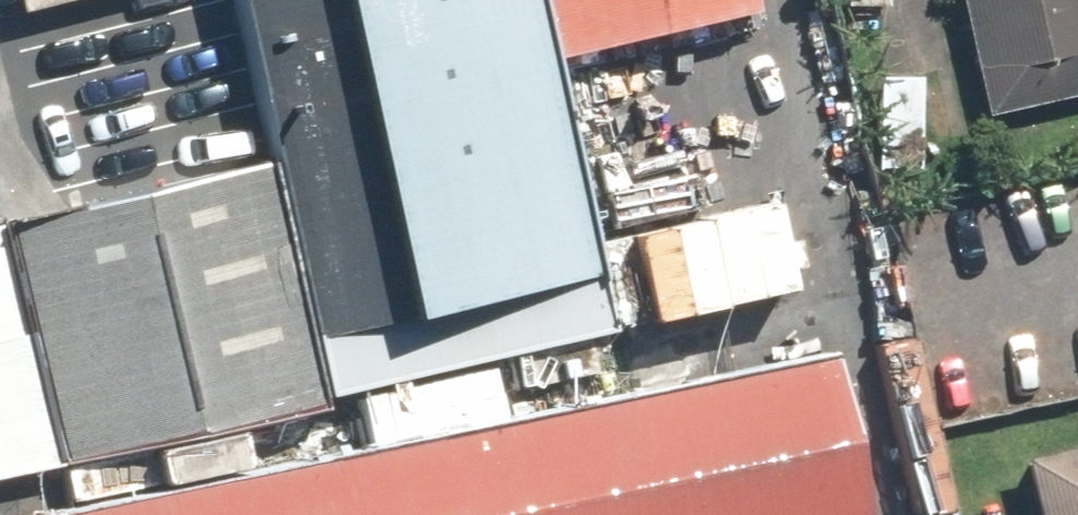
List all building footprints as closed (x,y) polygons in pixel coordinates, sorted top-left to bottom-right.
[(16,14),(71,0),(13,0),(16,14)] [(321,404),(607,332),(523,0),(218,0),(257,153),(321,404)] [(540,64),(745,13),(742,0),(524,0),(540,64)] [(981,119),(1077,95),(1077,0),(952,0),(981,119)] [(916,80),(871,81),(872,151),(879,151),(880,168),(910,167),(910,151),(917,151),(916,80)] [(0,217),(0,264),(52,469),(321,404),(257,153),(0,217)] [(0,264),(0,479),(52,469),(0,264)] [(818,347),(55,514),(855,514),(818,347)] [(1032,514),(1077,514),(1077,446),(1020,459),(1032,514)]
